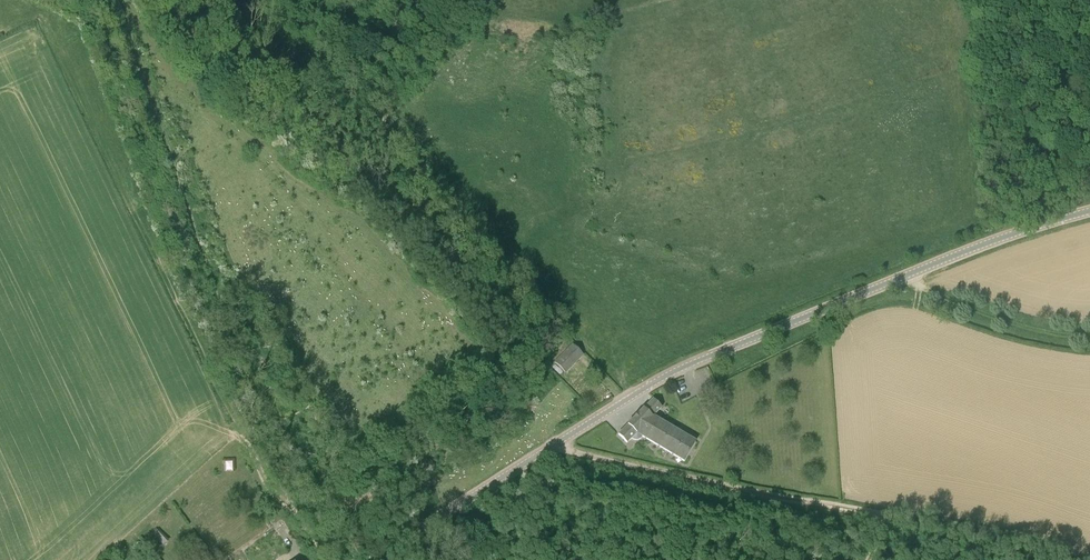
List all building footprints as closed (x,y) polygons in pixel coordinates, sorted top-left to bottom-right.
[(555,363),(565,373),(583,355),(573,344),(555,363)] [(657,413),(656,413),(662,407),(653,399),(636,416),(650,428),(690,452),(695,442),(657,420),(658,419),(658,418),(658,417),(658,416),(658,415),(657,414),(657,413)] [(684,461),(690,452),(650,428),(636,416),(618,435),(627,443),(632,438),(634,440),(636,440),(639,440),(641,439),(642,437),(684,461)] [(227,460),(227,471),(235,470),(234,460),(227,460)] [(160,528),(151,535),(162,549),(171,541),(160,528)]
